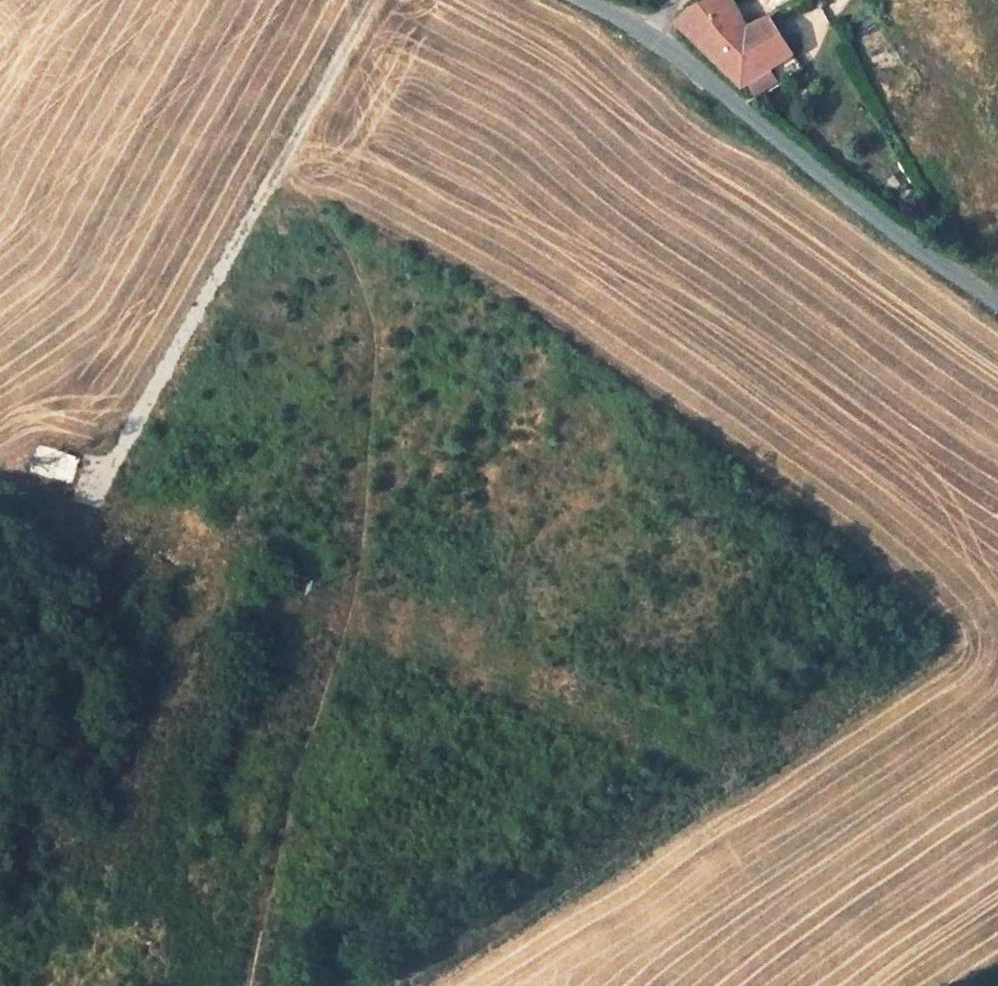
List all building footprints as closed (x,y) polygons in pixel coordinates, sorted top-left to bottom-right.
[(679,28),(737,89),(750,84),(754,92),(777,80),(772,70),(791,57),(770,21),(750,32),(731,0),(720,0),(701,9),(684,21),(679,28)]
